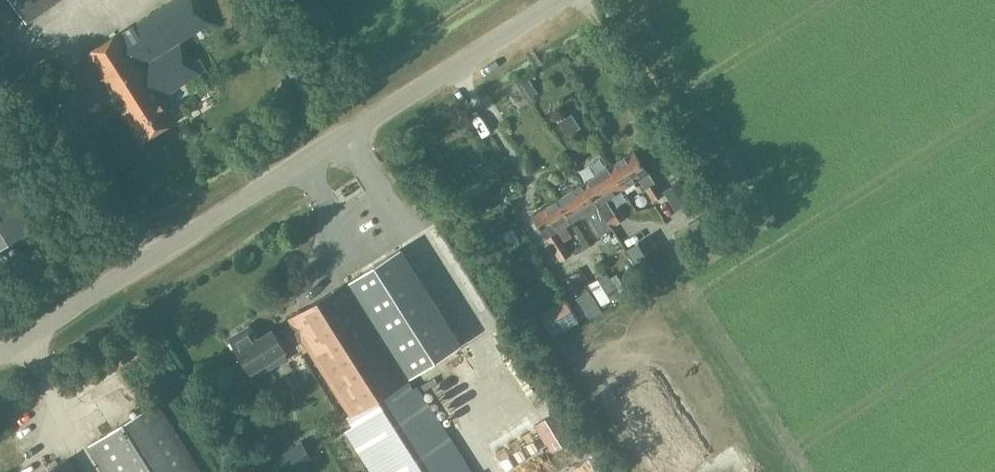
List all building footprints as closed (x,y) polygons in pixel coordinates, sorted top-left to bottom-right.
[(27,22),(59,0),(11,0),(27,22)] [(180,41),(210,22),(196,0),(174,0),(121,33),(120,32),(87,54),(143,141),(176,119),(162,97),(200,72),(180,41)] [(9,84),(15,93),(20,90),(15,81),(9,84)] [(609,166),(623,188),(639,178),(647,190),(653,200),(663,194),(635,150),(609,166)] [(38,226),(0,165),(0,250),(38,226)] [(606,198),(623,188),(609,166),(584,182),(612,226),(620,221),(606,198)] [(597,235),(612,226),(584,182),(558,198),(572,220),(583,213),(597,235)] [(689,199),(699,217),(717,207),(707,189),(689,199)] [(560,227),(572,220),(558,198),(536,212),(563,256),(572,251),(565,239),(567,238),(560,227)] [(665,260),(655,245),(649,235),(627,249),(643,274),(665,260)] [(404,380),(431,363),(370,267),(290,318),(292,322),(276,333),(273,329),(259,338),(250,325),(230,338),(251,371),(286,349),(285,348),(302,337),(350,413),(345,416),(352,428),(348,430),(375,471),(473,471),(418,386),(410,391),(404,380)] [(607,272),(588,283),(600,304),(619,293),(607,272)] [(552,337),(578,321),(565,299),(539,314),(552,337)] [(158,401),(87,446),(104,471),(203,471),(158,401)] [(553,448),(538,425),(496,453),(508,471),(516,471),(553,448)] [(68,458),(46,471),(77,471),(68,458)] [(571,464),(558,471),(577,471),(571,464)]
